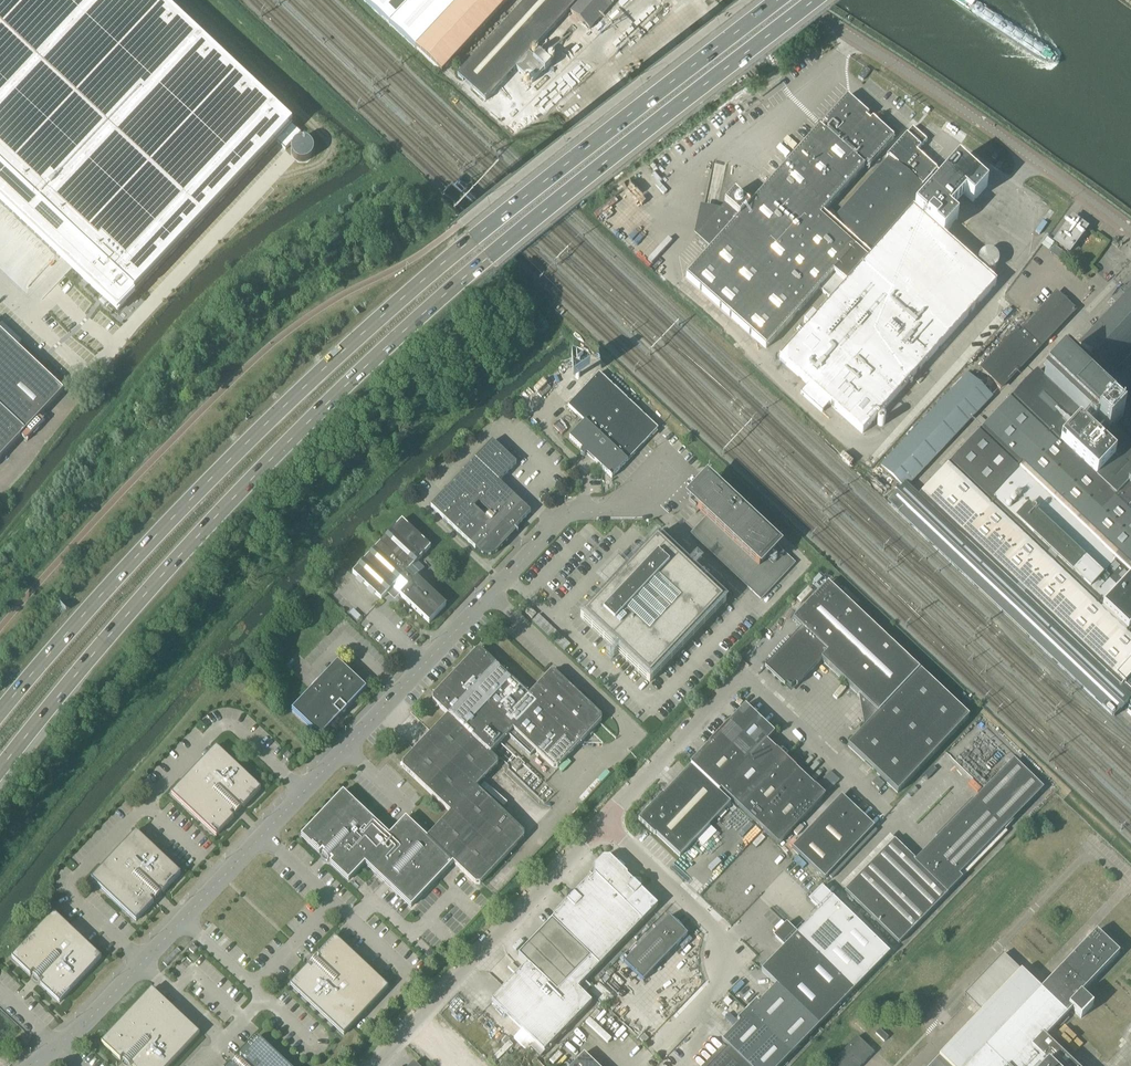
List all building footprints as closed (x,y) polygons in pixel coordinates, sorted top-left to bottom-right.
[(118,311),(118,312),(253,168),(236,152),(269,117),(276,110),(275,110),(158,0),(0,0),(0,201),(118,311)] [(415,50),(461,0),(365,0),(363,2),(415,50)] [(415,50),(441,74),(509,0),(461,0),(415,50)] [(589,30),(611,4),(612,5),(616,0),(526,0),(457,78),(485,103),(515,70),(531,84),(542,71),(544,72),(550,65),(538,55),(534,60),(528,55),(568,11),(589,30)] [(865,68),(858,78),(863,81),(870,72),(865,68)] [(914,210),(928,194),(922,188),(937,171),(917,153),(927,142),(912,128),(886,157),(888,159),(833,221),(839,226),(835,231),(820,217),(867,165),(868,166),(869,166),(893,139),(893,138),(848,97),(847,97),(846,97),(749,206),(735,194),(734,194),(724,205),(724,206),(726,208),(718,216),(716,214),(702,211),(697,234),(712,247),(686,277),(685,277),(686,278),(765,349),(766,349),(833,274),(845,286),(817,317),(812,312),(804,322),(809,326),(779,360),(808,386),(800,394),(821,413),(828,405),(862,435),(996,285),(932,229),(934,228),(914,210)] [(958,161),(928,194),(914,210),(934,228),(943,236),(957,220),(949,213),(964,196),(973,203),(987,187),(958,161)] [(1072,220),(1056,242),(1055,243),(1069,253),(1078,240),(1081,241),(1087,232),(1088,232),(1072,220)] [(1050,252),(1059,259),(1062,254),(1054,248),(1050,252)] [(996,256),(996,255),(995,254),(994,254),(993,253),(992,252),(990,252),(989,252),(988,252),(986,252),(985,252),(984,253),(982,253),(981,254),(980,255),(980,256),(979,257),(978,258),(978,260),(978,261),(978,262),(978,264),(978,265),(979,266),(979,267),(980,269),(981,269),(982,270),(983,271),(985,272),(986,272),(987,272),(989,272),(990,272),(991,272),(993,271),(994,270),(995,270),(996,269),(997,268),(997,266),(998,265),(998,264),(998,262),(998,261),(998,260),(998,259),(997,257),(996,256)] [(1125,294),(1079,344),(1111,375),(1130,353),(1130,288),(1125,294)] [(1016,333),(981,370),(1001,389),(1035,352),(1030,346),(1034,341),(1040,347),(1074,311),(1057,295),(1018,335),(1016,333)] [(120,313),(124,317),(128,313),(124,309),(120,313)] [(63,392),(0,333),(0,459),(63,392)] [(972,380),(967,375),(881,467),(902,487),(887,504),(1113,718),(1128,702),(1130,705),(1130,441),(1114,459),(1077,425),(1084,418),(1093,426),(1095,423),(1096,424),(1096,423),(1107,433),(1106,434),(1107,434),(1122,418),(1121,418),(1111,409),(1112,409),(1111,408),(1116,403),(1066,356),(1044,379),(1037,372),(923,492),(926,504),(908,486),(991,398),(972,380)] [(595,462),(594,462),(611,479),(657,430),(598,374),(568,407),(584,423),(569,439),(582,451),(580,452),(580,453),(580,454),(580,455),(581,455),(581,456),(582,456),(582,457),(583,457),(584,457),(585,456),(586,456),(587,454),(595,462)] [(430,508),(447,523),(479,553),(480,554),(481,555),(482,555),(484,556),(486,557),(487,557),(488,557),(489,557),(491,556),(493,556),(494,555),(496,554),(497,553),(516,533),(517,533),(518,533),(515,530),(530,513),(498,483),(516,465),(492,442),(430,508)] [(688,501),(698,510),(706,518),(691,534),(761,600),(795,564),(710,484),(710,485),(706,489),(703,486),(688,501)] [(394,596),(399,596),(429,624),(446,606),(416,578),(424,570),(416,562),(430,548),(402,521),(352,573),(381,600),(389,592),(394,596)] [(615,580),(602,594),(580,617),(649,683),(726,602),(656,536),(621,574),(618,572),(613,577),(615,580)] [(821,661),(861,699),(878,715),(847,747),(872,770),(897,794),(969,718),(853,609),(827,585),(792,621),(801,630),(764,669),(784,687),(786,686),(790,690),(795,685),(797,687),(821,661)] [(799,597),(790,607),(794,611),(803,601),(799,597)] [(527,606),(523,602),(518,606),(523,611),(527,606)] [(524,613),(532,620),(536,615),(529,608),(524,613)] [(538,615),(532,621),(532,622),(564,652),(570,645),(538,615)] [(432,702),(447,716),(490,755),(507,736),(530,757),(531,755),(535,751),(553,768),(557,768),(601,721),(601,717),(554,673),(550,673),(528,696),(480,651),(476,651),(432,698),(432,702)] [(342,716),(344,716),(345,714),(345,712),(347,711),(347,710),(366,689),(337,662),(291,711),(320,739),(340,717),(340,718),(342,716)] [(727,724),(718,734),(747,762),(767,742),(774,734),(745,706),(727,725),(727,724)] [(497,762),(490,755),(447,716),(402,764),(402,768),(450,814),(427,838),(405,818),(394,830),(442,875),(453,864),(462,872),(476,885),(479,885),(524,838),(524,834),(476,789),(497,766),(497,762)] [(691,766),(690,767),(719,793),(721,791),(720,791),(747,762),(718,734),(708,744),(709,744),(690,765),(691,766)] [(776,751),(767,742),(747,762),(720,791),(721,791),(740,810),(787,761),(776,750),(776,751)] [(216,747),(212,751),(171,795),(216,837),(234,818),(231,816),(233,814),(235,816),(237,814),(240,810),(238,808),(240,806),(243,808),(261,789),(216,747)] [(283,758),(287,761),(287,762),(291,757),(287,753),(283,758)] [(686,753),(682,757),(681,758),(686,762),(690,757),(686,753)] [(512,769),(516,773),(523,765),(519,761),(512,769)] [(807,779),(787,761),(740,810),(760,828),(807,779)] [(935,836),(939,840),(917,863),(894,841),(845,892),(899,944),(948,893),(947,892),(959,879),(956,876),(1040,790),(1013,763),(975,802),(972,799),(935,836)] [(719,793),(690,767),(663,796),(662,795),(638,820),(655,836),(656,835),(680,858),(730,804),(718,793),(719,793)] [(884,785),(877,778),(871,784),(879,791),(884,785)] [(825,797),(807,779),(760,828),(778,845),(824,797),(825,797)] [(364,865),(380,880),(411,908),(442,875),(394,830),(389,835),(343,792),(300,837),(319,855),(322,852),(324,854),(322,856),(322,857),(327,862),(328,861),(330,859),(332,861),(329,864),(348,882),(364,865)] [(792,849),(809,865),(858,814),(841,797),(792,849)] [(858,814),(809,865),(824,880),(874,828),(858,814)] [(696,841),(701,845),(703,847),(712,838),(716,833),(710,827),(705,832),(696,841)] [(136,832),(104,866),(91,880),(136,922),(154,903),(151,901),(153,899),(155,900),(160,895),(158,893),(160,891),(163,893),(181,874),(136,832)] [(573,895),(570,895),(566,896),(566,903),(553,917),(554,918),(547,925),(548,925),(518,956),(527,965),(492,1002),(544,1052),(591,1003),(577,989),(657,907),(641,891),(641,890),(641,883),(633,883),(633,884),(626,876),(627,875),(609,858),(603,859),(594,868),(593,875),(595,876),(588,882),(587,881),(573,896),(573,895)] [(787,925),(781,931),(847,997),(889,954),(822,889),(811,901),(820,910),(796,935),(787,925)] [(39,983),(40,981),(42,983),(40,986),(59,1004),(101,959),(54,913),(11,958),(30,976),(33,974),(35,976),(33,977),(33,978),(39,983)] [(687,936),(668,918),(624,963),(643,982),(687,936)] [(781,931),(775,937),(785,946),(761,971),(776,986),(758,1004),(756,1001),(737,1021),(739,1023),(722,1042),(728,1048),(726,1050),(723,1046),(704,1065),(780,1065),(847,997),(781,931)] [(1003,955),(969,990),(987,1007),(931,1065),(1074,1065),(1045,1038),(1058,1025),(1060,1027),(1069,1019),(1066,1016),(1067,1016),(1066,1016),(1072,1010),(1081,1019),(1093,1006),(1080,995),(1119,954),(1096,932),(1040,990),(1003,955)] [(317,961),(316,959),(315,959),(310,965),(312,967),(310,969),(307,967),(290,986),(343,1036),(388,988),(335,938),(317,957),(319,959),(317,961)] [(193,946),(189,950),(193,955),(197,950),(193,946)] [(589,992),(605,1007),(613,998),(598,983),(589,992)] [(130,1065),(131,1065),(170,1065),(200,1034),(152,989),(101,1043),(120,1061),(123,1058),(125,1060),(123,1062),(127,1065),(130,1065)] [(875,1034),(884,1042),(888,1038),(879,1030),(875,1034)] [(639,1040),(644,1044),(648,1040),(644,1035),(639,1040)] [(234,1065),(288,1065),(257,1037),(240,1056),(242,1059),(240,1061),(238,1059),(233,1065),(234,1065)] [(831,1065),(862,1065),(873,1054),(857,1038),(830,1065),(831,1065)] [(584,1054),(572,1065),(596,1065),(584,1054)]
